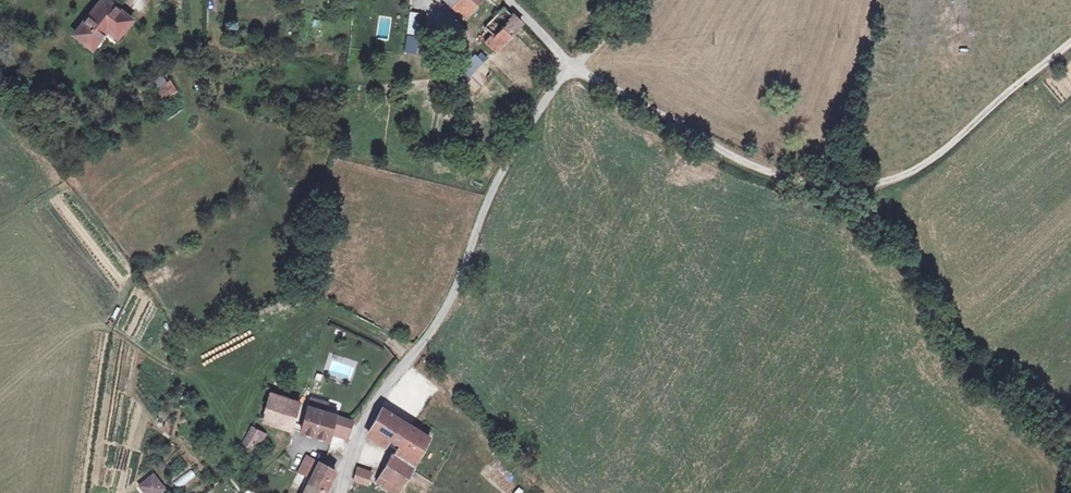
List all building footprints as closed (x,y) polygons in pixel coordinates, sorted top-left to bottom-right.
[(131,20),(105,0),(102,0),(75,35),(92,49),(107,30),(117,38),(131,20)] [(521,24),(496,0),(452,0),(502,46),(521,24)] [(418,37),(420,14),(410,13),(407,35),(418,37)] [(166,82),(161,73),(151,79),(155,88),(166,82)] [(175,91),(170,82),(159,89),(164,98),(175,91)] [(291,428),(299,402),(270,393),(262,419),(291,428)] [(328,440),(335,416),(324,413),(326,404),(311,399),(301,432),(328,440)] [(396,459),(412,469),(417,460),(416,460),(430,438),(382,408),(368,432),(400,452),(396,459)] [(347,438),(352,422),(338,417),(333,434),(347,438)] [(252,448),(260,434),(251,429),(243,443),(252,448)] [(335,471),(308,457),(300,474),(310,479),(304,492),(325,492),(335,471)] [(411,470),(412,469),(396,459),(393,457),(382,476),(402,487),(411,470)] [(367,485),(371,475),(364,473),(365,470),(357,468),(354,480),(367,485)] [(486,478),(503,492),(510,492),(514,489),(492,470),(486,478)] [(382,476),(372,472),(371,475),(367,485),(379,492),(398,492),(402,487),(382,476)] [(139,486),(144,492),(159,492),(164,489),(153,475),(139,486)]
